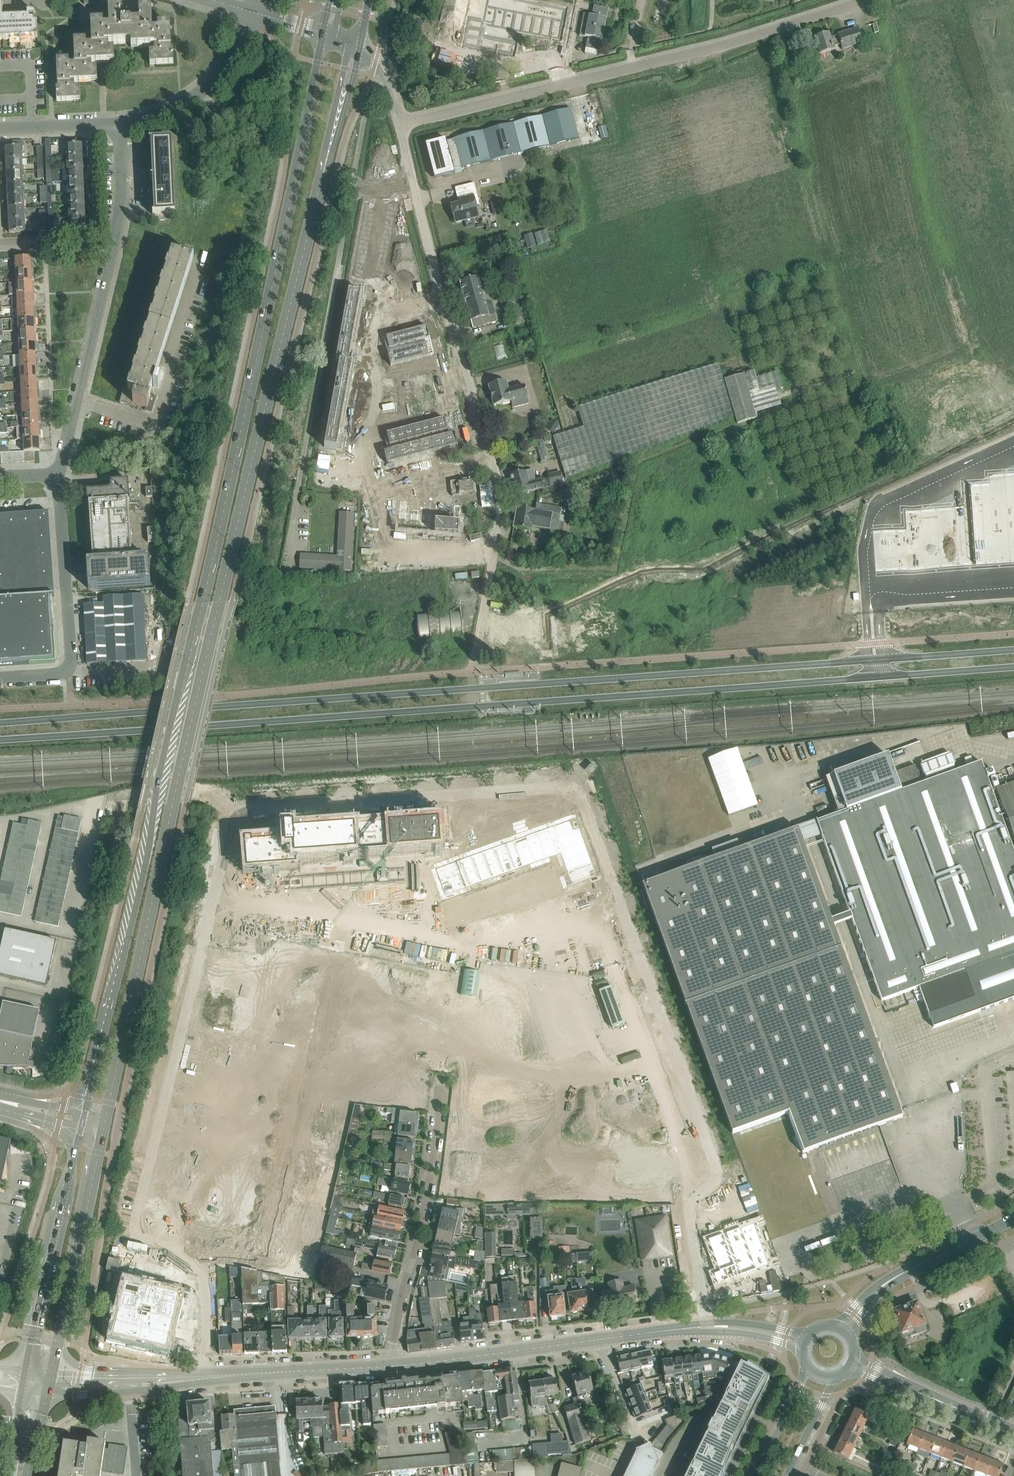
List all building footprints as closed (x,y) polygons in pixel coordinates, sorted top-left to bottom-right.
[(36,12),(27,12),(27,17),(3,18),(3,0),(0,0),(0,40),(38,38),(36,12)] [(138,8),(138,5),(132,6),(132,1),(120,2),(120,0),(83,0),(84,5),(95,4),(96,8),(102,8),(103,23),(90,23),(91,47),(86,47),(86,42),(73,42),(74,65),(69,65),(69,61),(56,61),(57,89),(56,89),(56,101),(80,100),(79,88),(74,88),(74,82),(97,81),(96,69),(92,69),(91,64),(114,63),(113,50),(108,50),(108,45),(130,44),(130,48),(153,47),(154,53),(149,53),(149,65),(173,64),(173,52),(171,52),(170,24),(157,25),(157,30),(152,30),(151,7),(138,8)] [(463,44),(512,54),(517,31),(559,39),(565,9),(522,0),(472,0),(463,44)] [(579,36),(587,37),(602,40),(608,8),(594,5),(591,16),(584,15),(579,36)] [(600,51),(602,40),(587,37),(585,48),(600,51)] [(420,58),(416,73),(425,75),(430,61),(420,58)] [(446,139),(425,144),(431,168),(432,168),(434,177),(444,174),(444,176),(455,174),(453,169),(462,167),(462,168),(471,165),(549,145),(579,137),(571,109),(542,116),(454,139),(450,140),(446,141),(446,139)] [(605,126),(598,128),(601,139),(608,137),(605,126)] [(171,140),(148,141),(150,178),(173,177),(171,140)] [(23,152),(23,148),(23,142),(13,142),(13,148),(6,148),(6,160),(22,159),(22,152),(23,152)] [(81,145),(64,145),(65,151),(66,151),(66,157),(82,157),(81,145)] [(82,169),(82,157),(66,157),(66,165),(65,165),(66,169),(82,169)] [(51,158),(45,158),(46,170),(52,170),(52,162),(58,162),(57,158),(51,158)] [(22,166),(22,159),(6,160),(7,172),(24,172),(23,166),(22,166)] [(83,181),(82,169),(66,169),(66,175),(67,175),(67,182),(83,181)] [(24,177),(24,172),(7,172),(7,185),(23,184),(23,177),(24,177)] [(175,214),(173,177),(150,178),(152,215),(154,215),(165,214),(175,214)] [(84,193),(83,181),(67,182),(67,189),(67,194),(84,193)] [(461,204),(451,206),(455,223),(478,217),(475,206),(479,205),(474,183),(455,188),(458,200),(460,200),(461,204)] [(23,190),(23,184),(7,185),(8,197),(24,196),(24,190),(23,190)] [(84,205),(84,193),(67,194),(67,199),(68,199),(68,205),(84,205)] [(25,201),(24,196),(8,197),(8,208),(24,208),(24,201),(25,201)] [(85,216),(84,205),(68,205),(69,213),(68,213),(68,217),(85,216)] [(24,215),(24,208),(8,208),(9,220),(25,220),(25,214),(24,215)] [(85,230),(85,216),(68,217),(68,223),(69,223),(69,230),(85,230)] [(25,225),(25,220),(9,220),(9,233),(25,232),(24,225),(25,225)] [(527,248),(536,246),(532,233),(524,236),(527,248)] [(147,395),(190,260),(185,258),(172,254),(128,390),(124,388),(119,403),(132,407),(133,403),(145,407),(144,410),(150,412),(154,398),(147,395)] [(31,262),(31,258),(15,259),(15,271),(33,270),(33,262),(31,262)] [(34,278),(33,270),(15,271),(16,283),(32,282),(32,278),(34,278)] [(415,279),(417,286),(424,284),(422,277),(415,279)] [(478,277),(460,282),(472,328),(491,323),(490,322),(496,320),(491,303),(486,305),(478,277)] [(32,286),(32,282),(16,283),(17,295),(34,294),(34,286),(32,286)] [(391,288),(393,295),(414,289),(412,282),(391,288)] [(340,362),(324,447),(337,450),(352,364),(348,363),(361,292),(349,290),(336,362),(340,362)] [(35,303),(34,294),(17,295),(17,307),(33,306),(33,303),(35,303)] [(33,310),(33,306),(17,307),(18,319),(35,318),(35,310),(33,310)] [(522,308),(512,311),(515,318),(519,317),(520,321),(525,320),(522,308)] [(36,326),(35,318),(18,319),(18,331),(34,331),(34,326),(36,326)] [(426,327),(386,337),(389,349),(429,339),(426,327)] [(34,335),(34,331),(18,331),(19,343),(37,343),(36,335),(34,335)] [(37,351),(37,343),(19,343),(19,355),(35,355),(35,351),(37,351)] [(425,344),(387,354),(391,366),(434,355),(433,353),(430,354),(427,343),(425,343),(425,344)] [(19,355),(13,356),(13,367),(20,367),(38,367),(37,359),(35,359),(35,355),(19,355)] [(38,375),(38,367),(20,367),(20,379),(36,379),(36,375),(38,375)] [(415,395),(410,397),(414,414),(435,409),(431,392),(436,390),(432,373),(411,379),(415,395)] [(36,383),(36,379),(20,379),(21,392),(39,391),(38,383),(36,383)] [(506,381),(488,385),(493,406),(520,399),(522,405),(528,403),(527,397),(524,385),(508,389),(506,381)] [(39,399),(39,391),(21,392),(22,403),(37,403),(37,399),(39,399)] [(37,407),(37,403),(22,403),(22,415),(40,415),(39,407),(37,407)] [(40,423),(40,415),(22,415),(22,422),(11,423),(11,428),(17,428),(38,427),(38,423),(40,423)] [(447,431),(445,421),(450,419),(450,417),(387,434),(390,446),(447,431)] [(39,431),(38,427),(17,428),(17,440),(23,440),(41,439),(40,431),(39,431)] [(454,433),(384,452),(387,464),(457,446),(454,433)] [(41,447),(41,439),(23,440),(24,452),(28,452),(34,451),(40,451),(40,447),(41,447)] [(533,469),(510,475),(509,475),(514,495),(543,488),(541,480),(536,481),(533,469)] [(560,472),(548,475),(551,487),(563,484),(560,472)] [(472,479),(451,481),(452,496),(466,495),(466,493),(473,492),(472,487),(473,487),(472,479)] [(130,501),(129,490),(128,480),(110,481),(110,489),(86,491),(87,504),(88,504),(93,561),(86,562),(88,588),(96,588),(151,585),(151,580),(150,580),(149,562),(150,562),(150,557),(137,558),(132,559),(128,501),(130,501)] [(402,501),(402,504),(406,504),(405,514),(454,518),(455,507),(461,507),(461,505),(402,501)] [(517,507),(513,528),(532,531),(533,527),(557,531),(561,507),(536,503),(535,510),(517,507)] [(0,515),(0,599),(54,596),(48,512),(0,515)] [(300,554),(299,568),(350,571),(354,513),(340,513),(337,556),(300,554)] [(399,517),(398,530),(458,535),(459,522),(399,517)] [(103,603),(84,604),(87,664),(147,661),(143,595),(103,597),(103,603)] [(54,597),(54,596),(0,599),(0,666),(56,662),(51,597),(54,597)] [(461,611),(417,614),(419,638),(463,635),(461,611)] [(926,777),(954,766),(949,753),(921,763),(926,777)] [(816,822),(881,1001),(919,988),(933,1028),(1013,999),(1013,853),(981,762),(901,791),(887,755),(854,767),(850,760),(830,767),(846,811),(816,822)] [(915,765),(896,772),(902,787),(921,781),(915,765)] [(1013,841),(1013,783),(995,790),(1013,841)] [(70,817),(64,815),(64,817),(62,823),(61,829),(67,830),(70,817)] [(67,830),(73,832),(76,818),(70,817),(67,830)] [(73,832),(79,833),(82,819),(76,818),(73,832)] [(462,859),(436,869),(445,895),(560,853),(570,879),(566,881),(568,886),(597,876),(576,818),(551,827),(552,830),(515,843),(514,840),(505,843),(506,847),(463,862),(462,859)] [(41,829),(42,823),(28,820),(27,826),(41,829)] [(268,834),(244,836),(246,870),(296,867),(296,860),(336,857),(335,855),(336,855),(342,855),(342,856),(344,856),(343,855),(350,854),(350,856),(356,855),(356,854),(362,853),(363,855),(368,854),(368,853),(374,852),(375,854),(380,854),(380,852),(386,851),(387,853),(392,853),(392,849),(398,849),(399,852),(404,852),(404,848),(410,848),(411,851),(416,851),(416,847),(422,847),(422,850),(428,850),(428,846),(434,846),(434,849),(440,849),(439,834),(444,833),(443,820),(437,820),(437,824),(293,835),(293,828),(268,830),(268,834)] [(26,831),(27,826),(21,824),(13,823),(12,828),(26,831)] [(39,834),(41,829),(27,826),(26,831),(39,834)] [(24,837),(26,831),(12,828),(11,834),(24,837)] [(66,836),(67,830),(61,829),(55,828),(54,834),(66,836)] [(715,858),(642,885),(674,972),(732,1134),(788,1114),(803,1153),(812,1150),(817,1148),(822,1146),(831,1143),(839,1140),(849,1136),(857,1133),(866,1130),(875,1127),(879,1125),(888,1122),(902,1117),(798,828),(740,849),(737,841),(712,850),(715,858)] [(77,839),(79,833),(73,832),(67,830),(66,836),(77,839)] [(38,840),(39,834),(26,831),(24,837),(38,840)] [(23,843),(24,837),(11,834),(9,840),(23,843)] [(65,842),(66,836),(54,834),(53,839),(65,842)] [(76,845),(77,839),(66,836),(65,842),(76,845)] [(37,846),(38,840),(24,837),(23,843),(37,846)] [(63,848),(65,842),(53,839),(51,845),(63,848)] [(22,849),(23,843),(9,840),(8,846),(22,849)] [(75,850),(76,845),(65,842),(63,848),(75,850)] [(35,852),(37,846),(23,843),(22,849),(35,852)] [(62,854),(63,848),(51,845),(50,851),(62,854)] [(20,855),(22,849),(8,846),(7,852),(20,855)] [(73,856),(75,850),(63,848),(62,854),(73,856)] [(34,858),(35,852),(22,849),(20,855),(34,858)] [(61,860),(62,854),(50,851),(49,857),(61,860)] [(19,861),(20,855),(7,852),(5,858),(19,861)] [(72,862),(73,856),(62,854),(61,860),(72,862)] [(33,864),(34,858),(20,855),(19,861),(33,864)] [(59,866),(61,860),(49,857),(47,863),(59,866)] [(18,867),(19,861),(5,858),(4,864),(18,867)] [(71,868),(72,862),(61,860),(59,866),(71,868)] [(32,870),(33,864),(19,861),(18,867),(32,870)] [(58,871),(59,866),(47,863),(46,869),(58,871)] [(18,867),(4,864),(3,870),(17,873),(18,867)] [(70,874),(71,868),(59,866),(58,871),(70,874)] [(30,876),(32,870),(18,867),(17,873),(30,876)] [(57,877),(58,871),(46,869),(45,875),(57,877)] [(15,878),(17,873),(3,870),(2,875),(15,878)] [(68,880),(70,874),(58,871),(57,877),(68,880)] [(29,881),(30,876),(17,873),(15,878),(29,881)] [(14,884),(15,878),(2,875),(0,881),(14,884)] [(56,883),(57,877),(45,875),(44,880),(56,883)] [(67,886),(68,880),(57,877),(56,883),(67,886)] [(28,887),(29,881),(15,878),(14,884),(28,887)] [(54,889),(56,883),(44,880),(42,886),(54,889)] [(14,884),(0,881),(0,883),(0,887),(13,890),(14,884)] [(66,892),(67,886),(56,883),(54,889),(66,892)] [(229,883),(227,892),(246,897),(248,887),(229,883)] [(26,893),(28,887),(14,884),(13,890),(26,893)] [(53,895),(54,889),(42,886),(41,892),(53,895)] [(13,890),(0,887),(0,893),(12,896),(13,890)] [(64,897),(66,892),(54,889),(53,895),(64,897)] [(25,899),(26,893),(13,890),(12,896),(25,899)] [(52,901),(53,895),(41,892),(40,898),(52,901)] [(227,892),(224,902),(244,907),(246,897),(227,892)] [(12,896),(0,893),(0,900),(10,902),(12,896)] [(63,903),(64,897),(53,895),(52,901),(63,903)] [(24,905),(25,899),(12,896),(10,902),(24,905)] [(277,896),(272,916),(281,918),(286,899),(277,896)] [(50,907),(52,901),(40,898),(38,904),(50,907)] [(286,899),(281,918),(290,920),(295,901),(286,899)] [(10,902),(0,900),(0,906),(9,908),(10,902)] [(62,909),(63,903),(52,901),(50,907),(62,909)] [(295,901),(290,920),(299,922),(303,903),(295,901)] [(23,911),(24,905),(10,902),(9,908),(23,911)] [(224,902),(222,911),(241,916),(244,907),(224,902)] [(303,903),(299,922),(307,925),(312,905),(303,903)] [(49,912),(50,907),(38,904),(37,910),(49,912)] [(312,905),(307,925),(316,927),(321,907),(312,905)] [(61,915),(62,909),(50,907),(49,912),(61,915)] [(321,907),(316,927),(325,929),(330,909),(321,907)] [(21,917),(23,911),(9,908),(8,914),(21,917)] [(330,909),(325,929),(335,931),(340,912),(330,909)] [(48,918),(49,912),(37,910),(36,916),(42,917),(48,918)] [(222,911),(220,920),(239,925),(241,916),(222,911)] [(59,921),(61,915),(49,912),(48,918),(54,920),(59,921)] [(54,920),(48,918),(42,917),(41,923),(52,925),(54,920)] [(220,920),(217,930),(237,935),(239,925),(220,920)] [(0,952),(0,976),(46,987),(56,941),(5,930),(0,952)] [(217,930),(215,939),(235,944),(237,935),(217,930)] [(215,939),(213,949),(232,954),(235,944),(215,939)] [(308,949),(305,960),(325,965),(327,954),(308,949)] [(210,959),(208,969),(227,973),(230,963),(210,959)] [(305,960),(303,970),(322,975),(325,965),(305,960)] [(208,969),(206,978),(225,983),(227,973),(208,969)] [(303,970),(300,981),(319,985),(322,975),(303,970)] [(206,978),(203,987),(223,992),(225,983),(206,978)] [(300,981),(297,991),(317,996),(319,985),(300,981)] [(203,987),(201,996),(220,1001),(223,992),(203,987)] [(297,991),(295,1002),(314,1006),(317,996),(297,991)] [(201,996),(199,1006),(218,1011),(220,1001),(201,996)] [(295,1002),(292,1012),(312,1017),(314,1006),(295,1002)] [(27,1067),(40,1011),(3,1003),(0,1017),(0,1067),(27,1067)] [(199,1006),(197,1015),(216,1020),(218,1011),(199,1006)] [(292,1012),(290,1023),(309,1027),(312,1017),(292,1012)] [(197,1015),(194,1025),(200,1026),(200,1028),(213,1031),(216,1020),(197,1015)] [(290,1023),(287,1033),(307,1038),(309,1027),(290,1023)] [(287,1033),(284,1045),(298,1048),(298,1046),(304,1048),(307,1038),(287,1033)] [(189,1044),(187,1054),(198,1056),(206,1059),(209,1047),(196,1044),(196,1046),(189,1044)] [(187,1054),(185,1063),(204,1068),(206,1059),(198,1056),(187,1054)] [(185,1063),(182,1073),(202,1077),(204,1068),(185,1063)] [(280,1064),(277,1076),(296,1081),(299,1071),(292,1069),(293,1067),(280,1064)] [(182,1073),(180,1082),(200,1087),(202,1077),(182,1073)] [(277,1076),(274,1086),(294,1091),(296,1081),(277,1076)] [(180,1082),(178,1091),(197,1096),(200,1087),(180,1082)] [(274,1086),(272,1097),(291,1102),(294,1091),(274,1086)] [(178,1091),(176,1101),(195,1105),(197,1096),(178,1091)] [(272,1097),(269,1107),(288,1112),(291,1102),(272,1097)] [(176,1101),(173,1110),(193,1115),(195,1105),(176,1101)] [(359,1120),(361,1106),(354,1105),(351,1119),(357,1120),(357,1119),(359,1120)] [(269,1107),(266,1120),(274,1122),(275,1120),(286,1123),(288,1112),(269,1107)] [(387,1109),(387,1114),(393,1114),(393,1117),(392,1123),(399,1124),(418,1126),(419,1121),(418,1121),(418,1115),(401,1113),(401,1110),(387,1109)] [(354,1132),(357,1120),(351,1119),(349,1131),(354,1132)] [(171,1120),(168,1130),(188,1135),(190,1125),(171,1120)] [(417,1133),(418,1126),(399,1124),(398,1136),(415,1138),(416,1132),(417,1133)] [(168,1130),(166,1140),(186,1144),(188,1135),(168,1130)] [(11,1151),(11,1142),(11,1141),(0,1138),(0,1190),(7,1160),(6,1151),(11,1151)] [(166,1140),(164,1149),(183,1154),(186,1144),(166,1140)] [(397,1140),(396,1152),(415,1154),(416,1148),(414,1148),(415,1142),(397,1140)] [(260,1144),(257,1155),(277,1160),(279,1149),(260,1144)] [(352,1147),(346,1145),(345,1145),(342,1158),(344,1159),(351,1160),(349,1160),(352,1147)] [(164,1149),(162,1158),(181,1163),(183,1154),(164,1149)] [(384,1160),(384,1152),(372,1152),(373,1160),(384,1160)] [(415,1160),(415,1154),(396,1152),(395,1164),(413,1166),(413,1160),(415,1160)] [(257,1155),(255,1165),(274,1170),(277,1160),(257,1155)] [(162,1158),(159,1169),(178,1173),(181,1163),(162,1158)] [(348,1170),(351,1160),(344,1159),(342,1169),(348,1170)] [(411,1173),(412,1168),(384,1165),(382,1165),(371,1163),(370,1171),(381,1172),(381,1170),(384,1170),(396,1172),(395,1178),(410,1179),(411,1178),(412,1177),(412,1174),(411,1173)] [(255,1165),(252,1176),(272,1181),(274,1170),(255,1165)] [(159,1169),(156,1179),(176,1184),(178,1173),(159,1169)] [(252,1176),(250,1186),(269,1191),(272,1181),(252,1176)] [(410,1186),(410,1184),(379,1178),(377,1185),(391,1188),(390,1192),(408,1196),(409,1191),(410,1192),(411,1187),(410,1186)] [(156,1179),(154,1190),(173,1194),(176,1184),(156,1179)] [(250,1186),(247,1197),(267,1202),(269,1191),(250,1186)] [(154,1190),(151,1200),(171,1205),(173,1194),(154,1190)] [(364,1190),(363,1196),(373,1199),(375,1193),(364,1190)] [(378,1194),(377,1200),(389,1202),(388,1206),(405,1209),(405,1208),(407,1208),(408,1204),(406,1204),(407,1200),(378,1194)] [(151,1200),(149,1211),(168,1215),(171,1205),(151,1200)] [(372,1215),(372,1216),(374,1216),(386,1219),(402,1222),(403,1218),(405,1217),(406,1214),(404,1212),(404,1211),(388,1208),(374,1205),(374,1206),(375,1206),(373,1215),(372,1215)] [(532,1216),(532,1206),(498,1205),(485,1205),(485,1216),(496,1216),(507,1216),(507,1220),(518,1220),(518,1216),(530,1216),(531,1216),(532,1216)] [(542,1219),(542,1212),(542,1206),(532,1206),(532,1216),(531,1216),(530,1216),(530,1240),(543,1240),(542,1219)] [(331,1207),(329,1217),(330,1218),(338,1219),(340,1209),(331,1207)] [(198,1209),(193,1229),(203,1231),(207,1212),(198,1209)] [(476,1214),(476,1210),(456,1210),(455,1212),(443,1209),(442,1214),(441,1213),(439,1220),(462,1225),(465,1214),(476,1214)] [(149,1211),(146,1220),(166,1225),(168,1215),(149,1211)] [(207,1212),(203,1231),(211,1233),(216,1214),(207,1212)] [(216,1214),(211,1233),(220,1235),(225,1216),(216,1214)] [(225,1216),(220,1235),(229,1238),(234,1218),(225,1216)] [(402,1223),(402,1222),(386,1219),(374,1216),(373,1221),(370,1220),(369,1226),(399,1233),(400,1229),(402,1228),(403,1224),(402,1223)] [(665,1216),(636,1220),(642,1260),(672,1256),(665,1216)] [(234,1218),(229,1238),(238,1240),(242,1220),(234,1218)] [(334,1235),(338,1219),(330,1218),(326,1233),(334,1235)] [(242,1220),(238,1240),(246,1242),(251,1222),(242,1220)] [(460,1235),(462,1225),(439,1220),(438,1227),(439,1227),(438,1231),(454,1234),(460,1235)] [(754,1224),(708,1241),(711,1249),(714,1258),(714,1259),(712,1260),(713,1263),(714,1266),(716,1265),(717,1266),(719,1273),(713,1275),(717,1285),(730,1281),(769,1266),(779,1263),(775,1250),(765,1254),(758,1235),(768,1232),(764,1220),(762,1221),(754,1224)] [(251,1222),(246,1242),(256,1244),(261,1225),(251,1222)] [(399,1233),(369,1226),(368,1229),(372,1230),(370,1237),(387,1241),(386,1246),(395,1249),(397,1243),(399,1233)] [(477,1227),(475,1238),(483,1240),(483,1228),(477,1227)] [(451,1247),(454,1234),(438,1231),(437,1237),(436,1236),(434,1243),(451,1247)] [(486,1258),(496,1258),(496,1233),(485,1233),(486,1258)] [(396,1249),(395,1249),(386,1246),(355,1240),(354,1246),(364,1248),(378,1252),(377,1257),(393,1260),(396,1249)] [(450,1252),(451,1247),(434,1243),(433,1250),(434,1250),(433,1254),(455,1259),(457,1253),(450,1252)] [(356,1255),(354,1255),(322,1248),(319,1260),(353,1268),(354,1261),(356,1255)] [(354,1253),(354,1255),(356,1255),(362,1257),(364,1251),(355,1249),(354,1253)] [(485,1263),(485,1259),(485,1258),(485,1252),(483,1252),(483,1253),(476,1251),(474,1261),(485,1263)] [(576,1254),(576,1262),(593,1261),(592,1253),(576,1254)] [(565,1255),(566,1263),(576,1262),(576,1254),(565,1255)] [(479,1264),(455,1259),(454,1261),(456,1261),(455,1265),(449,1263),(449,1259),(433,1255),(433,1256),(431,1257),(430,1260),(431,1262),(430,1266),(432,1267),(430,1278),(445,1281),(448,1282),(451,1271),(452,1271),(454,1269),(455,1267),(478,1271),(479,1264)] [(367,1265),(365,1270),(389,1276),(392,1264),(374,1260),(373,1266),(367,1265)] [(286,1353),(284,1278),(257,1272),(242,1269),(241,1273),(243,1315),(253,1315),(252,1305),(269,1304),(269,1310),(264,1310),(264,1314),(271,1313),(271,1322),(272,1334),(273,1353),(286,1353)] [(447,1298),(445,1281),(430,1278),(427,1277),(429,1298),(434,1326),(437,1349),(454,1346),(451,1322),(442,1323),(438,1299),(447,1298)] [(524,1304),(524,1303),(518,1304),(516,1277),(509,1278),(513,1322),(525,1320),(524,1304)] [(513,1322),(509,1278),(501,1278),(503,1297),(498,1297),(501,1323),(502,1323),(502,1324),(508,1324),(507,1322),(513,1322)] [(585,1278),(579,1279),(582,1311),(588,1311),(589,1312),(592,1311),(592,1310),(601,1309),(598,1291),(587,1293),(585,1278)] [(383,1302),(387,1287),(352,1279),(350,1292),(349,1294),(383,1302)] [(582,1311),(579,1279),(571,1280),(573,1295),(569,1295),(571,1313),(572,1313),(573,1314),(576,1313),(577,1312),(582,1311)] [(637,1303),(635,1293),(634,1286),(623,1288),(622,1281),(608,1283),(610,1291),(601,1293),(604,1309),(637,1303)] [(126,1283),(113,1337),(166,1350),(179,1296),(126,1283)] [(315,1283),(315,1292),(325,1292),(325,1283),(315,1283)] [(501,1323),(498,1297),(497,1285),(490,1286),(492,1309),(488,1310),(489,1322),(488,1322),(489,1324),(491,1324),(491,1325),(494,1325),(494,1324),(501,1323)] [(536,1318),(534,1303),(533,1287),(527,1288),(528,1304),(524,1304),(525,1320),(527,1320),(527,1322),(532,1321),(532,1320),(537,1319),(537,1318),(536,1318)] [(563,1296),(555,1297),(554,1291),(545,1291),(546,1298),(548,1298),(550,1318),(565,1317),(563,1296)] [(434,1326),(429,1298),(419,1299),(423,1324),(424,1324),(425,1329),(418,1330),(420,1335),(420,1339),(422,1351),(437,1349),(434,1326)] [(328,1311),(328,1316),(329,1338),(331,1338),(332,1340),(336,1339),(337,1338),(343,1338),(343,1320),(345,1320),(344,1301),(334,1301),(335,1311),(328,1311)] [(368,1317),(361,1318),(361,1337),(363,1337),(364,1339),(366,1338),(367,1337),(375,1337),(374,1302),(367,1302),(368,1317)] [(896,1318),(894,1318),(902,1340),(927,1331),(921,1314),(917,1305),(917,1303),(915,1304),(909,1306),(902,1309),(896,1311),(894,1311),(895,1313),(896,1318)] [(313,1321),(314,1321),(313,1307),(307,1307),(308,1321),(300,1321),(301,1340),(306,1340),(307,1339),(314,1338),(313,1321)] [(354,1307),(346,1307),(346,1310),(347,1338),(355,1337),(356,1339),(359,1339),(359,1337),(361,1337),(361,1318),(354,1318),(354,1310),(354,1307)] [(233,1354),(232,1322),(231,1322),(231,1308),(225,1308),(225,1314),(226,1323),(226,1337),(219,1337),(219,1355),(233,1354)] [(241,1313),(231,1313),(231,1322),(232,1322),(233,1354),(243,1354),(242,1336),(241,1322),(241,1313)] [(469,1317),(471,1342),(484,1340),(482,1322),(478,1323),(477,1321),(476,1314),(469,1315),(469,1317)] [(471,1342),(469,1317),(463,1318),(464,1324),(459,1324),(461,1343),(471,1342)] [(326,1320),(314,1321),(313,1321),(314,1338),(315,1340),(319,1340),(320,1338),(326,1338),(326,1320)] [(301,1340),(300,1321),(288,1321),(289,1339),(295,1339),(296,1340),(301,1340)] [(420,1335),(418,1330),(409,1331),(406,1341),(408,1353),(422,1351),(420,1339),(420,1335)] [(259,1354),(259,1334),(244,1335),(244,1354),(259,1354)] [(272,1334),(259,1334),(259,1354),(273,1353),(272,1334)] [(653,1366),(650,1351),(638,1353),(641,1369),(653,1366)] [(641,1369),(638,1353),(617,1358),(620,1372),(632,1371),(641,1369)] [(723,1391),(732,1361),(731,1360),(712,1355),(701,1356),(704,1380),(706,1397),(707,1404),(717,1399),(721,1398),(723,1391)] [(704,1380),(701,1356),(699,1357),(698,1356),(696,1356),(695,1357),(691,1358),(693,1376),(694,1382),(693,1382),(695,1389),(700,1388),(698,1381),(704,1380)] [(693,1376),(691,1358),(689,1358),(688,1357),(686,1357),(685,1359),(681,1359),(683,1377),(684,1383),(686,1395),(691,1394),(689,1383),(693,1382),(694,1382),(693,1376)] [(683,1377),(681,1359),(680,1359),(679,1358),(677,1359),(676,1360),(672,1360),(674,1379),(675,1384),(674,1384),(677,1396),(682,1395),(679,1384),(684,1383),(683,1377)] [(674,1379),(672,1360),(662,1362),(666,1385),(674,1384),(675,1384),(674,1379)] [(766,1385),(769,1379),(757,1373),(756,1374),(751,1372),(752,1370),(732,1361),(723,1391),(726,1393),(712,1422),(711,1422),(707,1430),(708,1430),(686,1475),(721,1475),(723,1471),(724,1472),(725,1470),(724,1470),(729,1460),(729,1461),(730,1459),(729,1459),(734,1450),(735,1449),(735,1448),(739,1439),(740,1439),(740,1438),(744,1428),(745,1428),(746,1427),(745,1427),(750,1417),(750,1418),(751,1416),(750,1416),(755,1406),(755,1407),(756,1405),(760,1396),(761,1396),(761,1395),(761,1394),(765,1385),(766,1385)] [(519,1401),(515,1372),(515,1369),(506,1370),(506,1371),(503,1371),(507,1397),(498,1398),(502,1420),(515,1418),(513,1402),(519,1401)] [(507,1397),(503,1371),(494,1372),(497,1392),(498,1398),(507,1397)] [(497,1392),(494,1372),(483,1373),(482,1373),(487,1406),(489,1421),(490,1427),(490,1430),(497,1430),(495,1412),(497,1412),(494,1393),(497,1392)] [(579,1375),(572,1377),(578,1396),(594,1391),(588,1372),(583,1374),(582,1372),(578,1373),(579,1375)] [(487,1406),(482,1373),(470,1374),(475,1408),(476,1411),(482,1410),(482,1407),(487,1406)] [(475,1408),(470,1374),(457,1375),(463,1403),(468,1402),(469,1409),(475,1408)] [(463,1403),(457,1375),(441,1377),(441,1381),(418,1383),(418,1380),(385,1384),(385,1386),(370,1388),(373,1415),(463,1405),(463,1403)] [(556,1379),(543,1381),(546,1400),(559,1398),(556,1379)] [(546,1400),(543,1381),(529,1383),(532,1407),(547,1405),(546,1400)] [(369,1409),(368,1385),(362,1386),(360,1384),(356,1384),(355,1386),(353,1386),(355,1410),(356,1410),(362,1409),(363,1426),(370,1425),(370,1409),(369,1409)] [(641,1384),(624,1390),(628,1400),(645,1393),(641,1384)] [(355,1410),(353,1386),(350,1386),(346,1387),(340,1387),(342,1412),(340,1413),(342,1438),(348,1438),(347,1430),(348,1430),(350,1429),(349,1411),(355,1410)] [(648,1402),(645,1393),(628,1400),(631,1409),(648,1402)] [(705,1397),(697,1399),(699,1407),(707,1404),(706,1397),(705,1397)] [(575,1405),(565,1408),(576,1445),(591,1441),(577,1398),(573,1399),(575,1405)] [(310,1422),(309,1401),(308,1401),(307,1400),(303,1400),(302,1401),(296,1402),(297,1415),(295,1415),(296,1434),(296,1433),(298,1439),(303,1439),(303,1433),(303,1422),(310,1422)] [(321,1400),(309,1401),(310,1422),(311,1422),(311,1427),(314,1427),(315,1437),(323,1436),(322,1418),(328,1418),(328,1407),(321,1408),(321,1400)] [(178,1420),(179,1434),(183,1475),(222,1475),(220,1451),(212,1452),(212,1448),(216,1448),(214,1424),(211,1424),(210,1402),(187,1404),(188,1419),(178,1420)] [(648,1402),(631,1409),(635,1419),(652,1412),(648,1402)] [(323,1436),(325,1455),(344,1453),(342,1438),(340,1413),(339,1404),(338,1404),(330,1404),(331,1418),(328,1418),(322,1418),(323,1436)] [(555,1404),(549,1405),(555,1413),(558,1411),(555,1404)] [(671,1408),(673,1414),(681,1411),(679,1406),(671,1408)] [(235,1415),(230,1415),(229,1416),(229,1414),(224,1415),(224,1416),(222,1416),(222,1417),(218,1417),(221,1451),(232,1450),(234,1468),(280,1464),(274,1407),(234,1410),(235,1415)] [(865,1427),(870,1416),(854,1409),(853,1408),(850,1415),(851,1416),(850,1420),(865,1427)] [(676,1433),(685,1423),(681,1413),(664,1420),(666,1425),(676,1433)] [(616,1420),(607,1423),(610,1433),(606,1435),(607,1436),(609,1442),(621,1438),(623,1437),(618,1424),(617,1424),(616,1420)] [(859,1438),(865,1427),(850,1420),(848,1423),(846,1423),(843,1430),(859,1438)] [(477,1422),(477,1421),(463,1422),(464,1430),(478,1429),(477,1422)] [(385,1424),(374,1425),(376,1447),(388,1446),(385,1424)] [(676,1433),(666,1425),(663,1429),(672,1437),(676,1433)] [(422,1468),(462,1465),(467,1464),(462,1446),(461,1440),(458,1433),(457,1428),(449,1430),(449,1432),(445,1433),(450,1454),(377,1461),(377,1463),(376,1464),(377,1473),(380,1472),(422,1468)] [(672,1437),(663,1429),(659,1434),(669,1441),(672,1437)] [(918,1450),(924,1434),(920,1432),(921,1431),(914,1429),(913,1430),(907,1445),(918,1450)] [(854,1449),(859,1438),(843,1430),(839,1437),(841,1438),(839,1442),(854,1449)] [(473,1433),(462,1435),(467,1465),(475,1464),(478,1464),(473,1433)] [(669,1441),(659,1434),(656,1438),(666,1446),(668,1441),(669,1441)] [(930,1454),(936,1437),(929,1434),(928,1436),(924,1434),(918,1450),(930,1454)] [(941,1458),(947,1443),(943,1441),(943,1440),(936,1437),(930,1454),(941,1458)] [(656,1438),(650,1446),(652,1447),(663,1453),(666,1446),(656,1438)] [(101,1472),(124,1475),(128,1447),(109,1445),(108,1449),(105,1449),(105,1443),(88,1440),(86,1449),(82,1448),(82,1447),(64,1444),(59,1475),(101,1475),(101,1472)] [(562,1442),(546,1443),(546,1444),(547,1455),(548,1455),(563,1454),(562,1442)] [(857,1450),(854,1449),(839,1442),(837,1445),(835,1444),(832,1451),(833,1452),(852,1461),(857,1450)] [(952,1463),(959,1446),(951,1443),(951,1444),(947,1443),(941,1458),(952,1463)] [(624,1475),(655,1475),(657,1472),(654,1470),(663,1453),(652,1447),(650,1446),(651,1445),(650,1444),(647,1445),(645,1444),(643,1447),(636,1450),(636,1452),(624,1475)] [(963,1467),(969,1452),(965,1450),(966,1449),(959,1446),(952,1463),(963,1467)] [(531,1447),(492,1451),(493,1461),(532,1458),(531,1447)] [(885,1450),(882,1457),(880,1462),(886,1465),(889,1460),(892,1453),(885,1450)] [(974,1472),(981,1455),(973,1452),(973,1453),(969,1452),(963,1467),(974,1472)] [(985,1475),(991,1460),(988,1459),(988,1458),(981,1455),(974,1472),(985,1475)] [(1003,1465),(1002,1465),(1003,1463),(996,1461),(995,1462),(991,1460),(985,1475),(998,1475),(1003,1465)] [(514,1472),(514,1461),(511,1461),(505,1461),(500,1462),(496,1462),(496,1473),(514,1472)] [(280,1464),(234,1468),(234,1475),(281,1475),(280,1464)] [(377,1473),(376,1464),(360,1466),(361,1475),(377,1473)] [(360,1466),(346,1468),(347,1475),(357,1475),(361,1475),(360,1466)]
